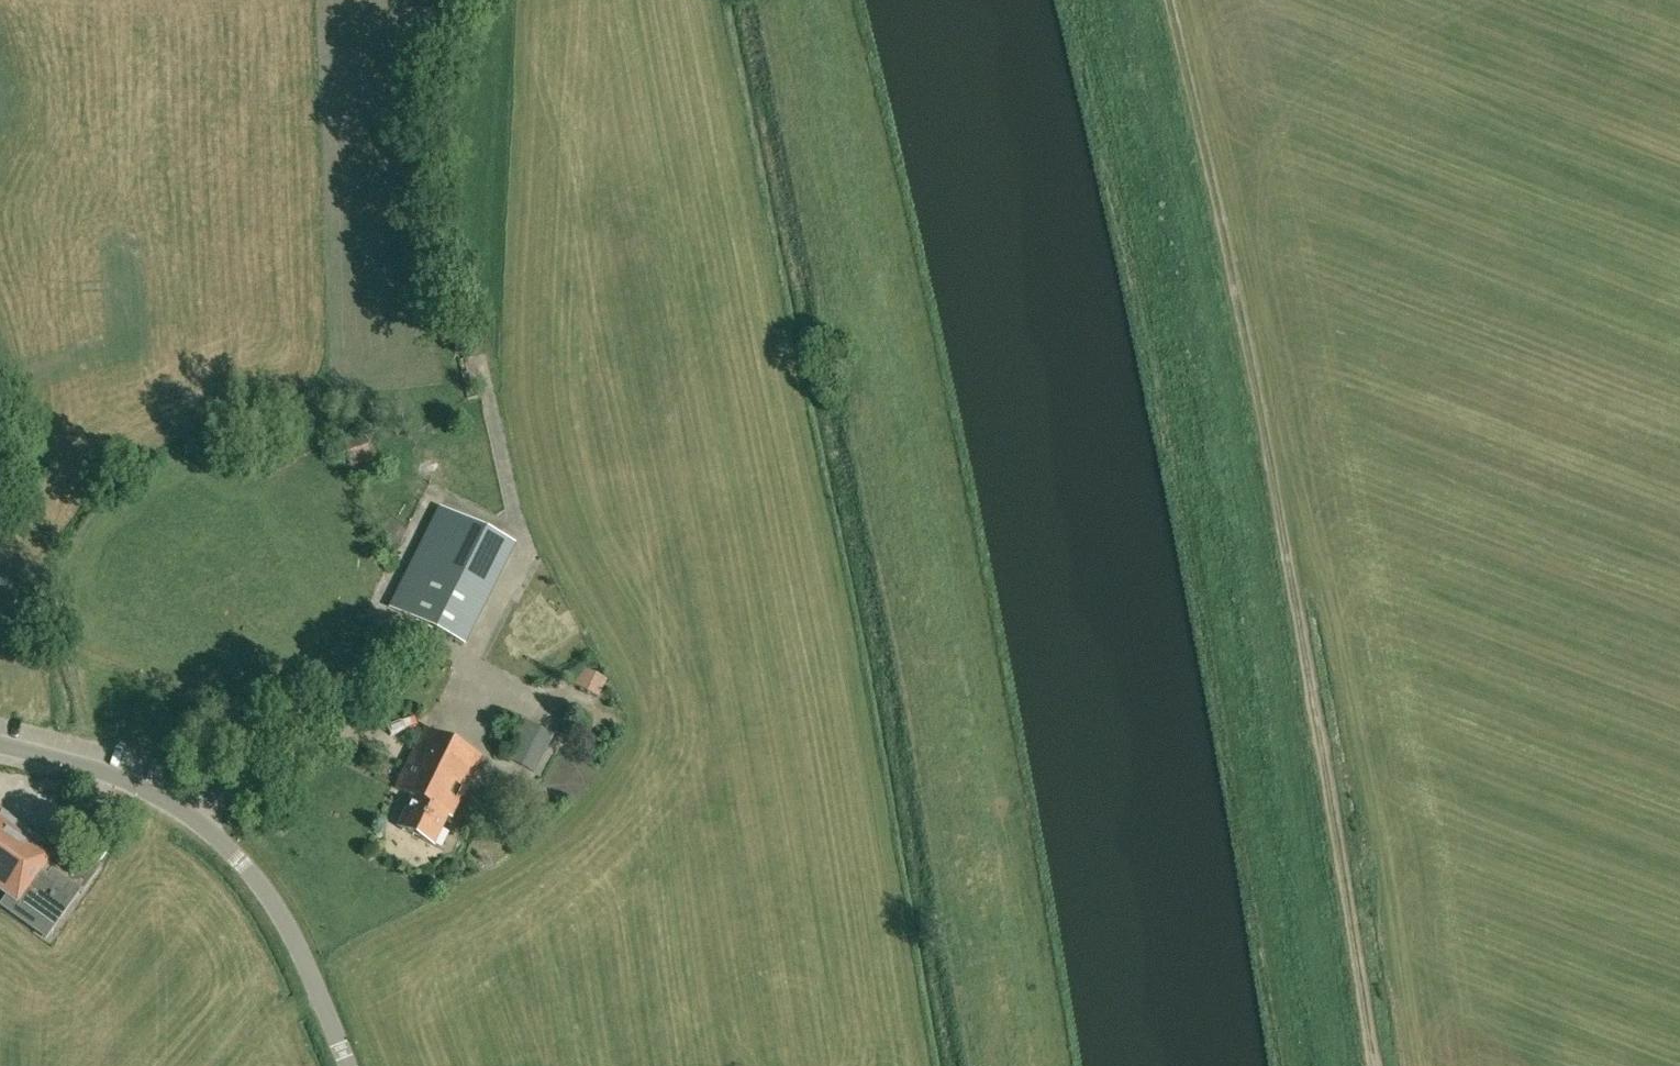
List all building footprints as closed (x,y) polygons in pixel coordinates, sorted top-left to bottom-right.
[(372,459),(364,434),(342,442),(351,467),(372,459)] [(439,506),(388,608),(465,646),(516,545),(439,506)] [(593,674),(578,667),(570,684),(584,692),(593,674)] [(541,772),(566,743),(542,723),(517,752),(541,772)] [(425,731),(396,790),(413,798),(398,828),(435,846),(449,816),(451,817),(481,757),(425,731)] [(19,902),(54,851),(0,812),(0,890),(7,895),(19,902)] [(54,851),(19,902),(7,895),(0,905),(0,907),(45,939),(79,893),(81,895),(101,869),(83,856),(81,860),(68,850),(63,857),(57,854),(54,851)]
